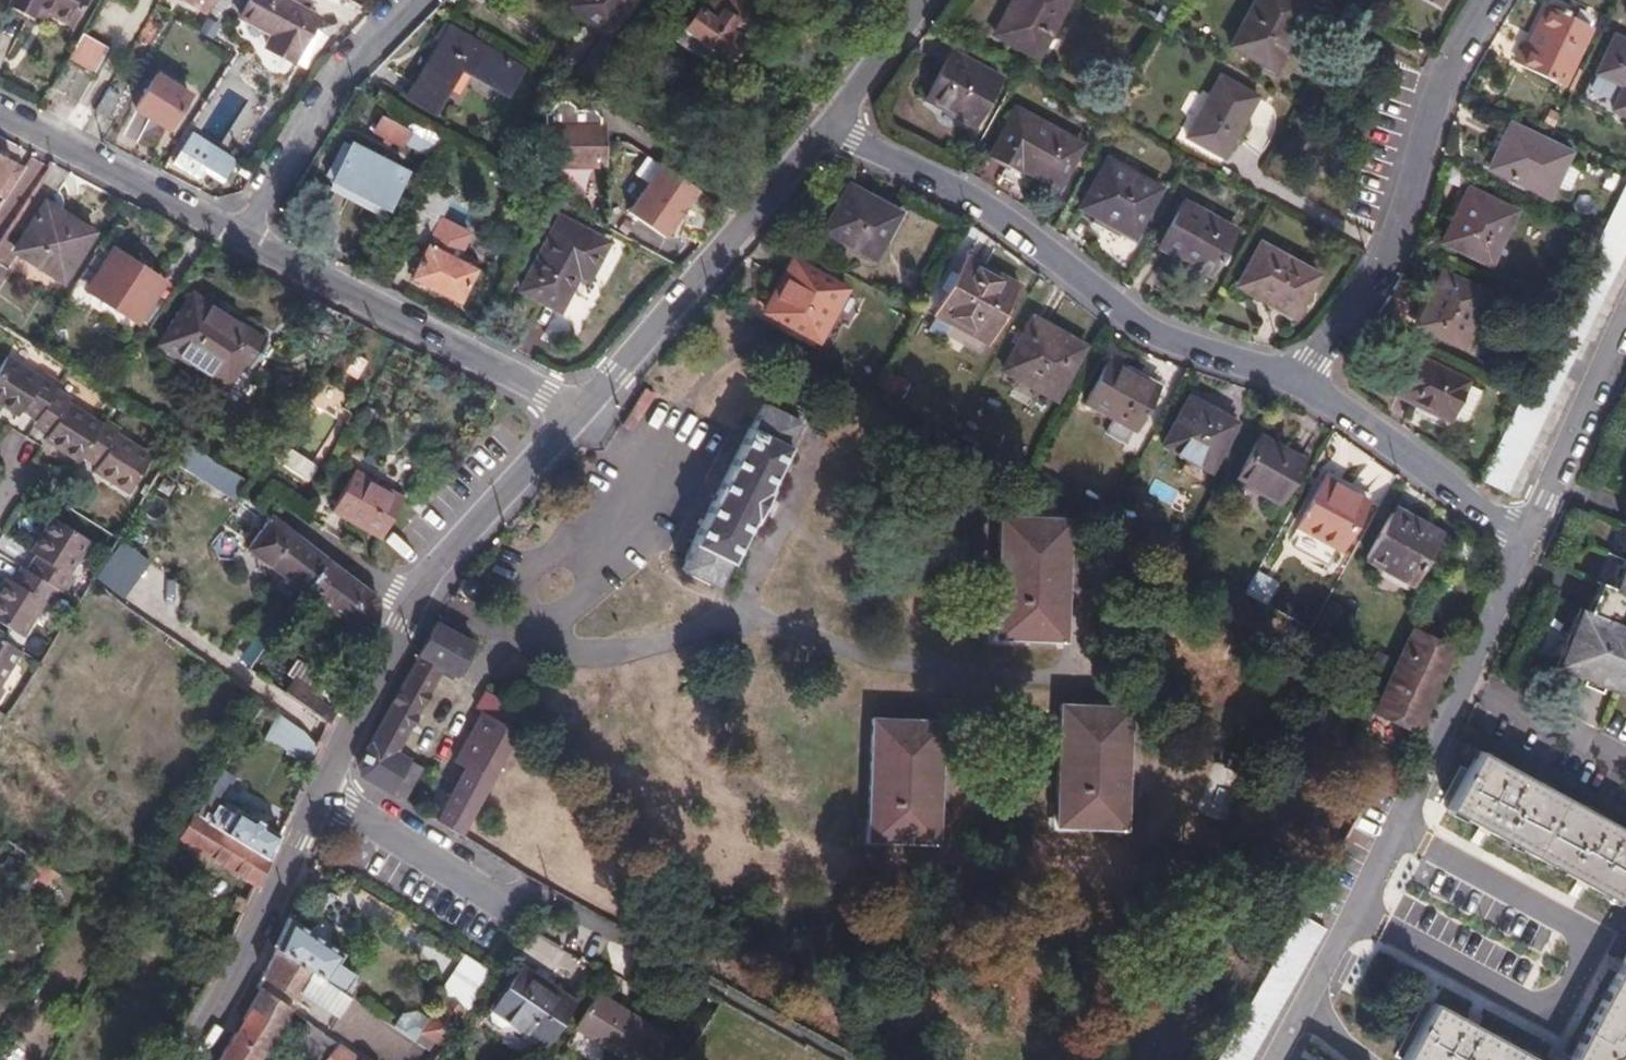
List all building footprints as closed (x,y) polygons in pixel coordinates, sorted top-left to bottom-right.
[(36,3),(69,21),(81,0),(8,0),(7,2),(30,15),(36,3)] [(204,11),(211,0),(187,0),(204,11)] [(294,59),(317,17),(286,0),(249,0),(240,15),(271,32),(265,43),(294,59)] [(605,31),(627,0),(569,0),(566,3),(605,31)] [(739,0),(702,0),(674,38),(704,58),(712,46),(727,56),(757,12),(739,0)] [(1035,58),(1067,0),(1014,0),(995,35),(1035,58)] [(1271,70),(1309,4),(1301,0),(1255,0),(1229,46),(1271,70)] [(1517,59),(1560,82),(1586,32),(1547,12),(1526,53),(1522,51),(1517,59)] [(449,25),(405,97),(432,113),(460,66),(507,93),(522,67),(449,25)] [(51,83),(78,100),(94,75),(109,48),(82,32),(67,59),(66,59),(51,83)] [(576,71),(592,83),(617,47),(601,35),(576,71)] [(1595,73),(1623,86),(1611,109),(1625,116),(1625,43),(1613,37),(1595,73)] [(924,100),(972,126),(997,79),(950,53),(924,100)] [(158,72),(137,105),(169,126),(190,92),(158,72)] [(1257,99),(1220,78),(1186,136),(1223,157),(1257,99)] [(96,109),(107,115),(120,94),(109,88),(96,109)] [(356,88),(345,98),(364,108),(371,96),(356,88)] [(417,121),(388,105),(374,131),(403,146),(417,121)] [(558,127),(599,126),(599,117),(591,110),(566,110),(559,117),(558,127)] [(1016,111),(991,155),(1020,170),(1022,167),(1057,186),(1079,146),(1016,111)] [(630,135),(637,124),(620,113),(613,124),(630,135)] [(544,127),(545,162),(599,161),(599,126),(558,127),(544,127)] [(1510,128),(1491,167),(1546,194),(1551,182),(1561,162),(1565,154),(1510,128)] [(191,130),(173,160),(198,175),(203,166),(224,178),(237,157),(191,130)] [(403,146),(374,131),(364,151),(393,166),(403,146)] [(1083,207),(1132,235),(1175,160),(1124,133),(1083,207)] [(352,145),(333,179),(385,206),(404,172),(393,166),(364,151),(352,145)] [(21,168),(0,157),(0,196),(2,197),(21,168)] [(660,233),(693,186),(657,161),(625,208),(660,233)] [(1579,171),(1561,162),(1551,182),(1569,191),(1579,171)] [(1480,479),(1506,492),(1625,247),(1625,180),(1480,479)] [(427,182),(401,234),(425,247),(412,274),(458,299),(471,271),(457,263),(473,231),(443,215),(453,196),(427,182)] [(897,213),(848,186),(824,229),(873,256),(897,213)] [(1469,190),(1444,241),(1487,263),(1512,212),(1469,190)] [(1235,231),(1184,202),(1160,244),(1174,253),(1171,257),(1208,278),(1235,231)] [(45,203),(14,251),(60,281),(91,233),(45,203)] [(523,288),(558,307),(577,273),(588,278),(607,242),(561,217),(523,288)] [(8,270),(4,267),(14,251),(0,242),(0,282),(8,270)] [(99,246),(61,304),(80,316),(96,292),(135,318),(156,284),(99,246)] [(1293,317),(1316,276),(1261,246),(1238,286),(1293,317)] [(936,313),(986,342),(1017,286),(967,258),(936,313)] [(766,310),(818,338),(844,289),(792,260),(766,310)] [(577,273),(558,307),(553,317),(574,329),(589,300),(579,294),(588,278),(577,273)] [(1417,325),(1457,344),(1483,294),(1442,274),(1417,325)] [(192,297),(161,343),(223,383),(240,357),(247,361),(260,341),(192,297)] [(979,354),(986,342),(936,313),(929,325),(979,354)] [(1032,317),(1002,369),(1055,399),(1085,346),(1032,317)] [(369,361),(347,346),(335,364),(358,379),(369,361)] [(58,384),(43,374),(39,380),(5,358),(0,366),(0,406),(16,416),(20,410),(34,419),(53,390),(58,384)] [(1464,383),(1413,358),(1396,394),(1447,419),(1464,383)] [(1110,359),(1085,402),(1115,419),(1107,434),(1124,444),(1157,385),(1110,359)] [(68,399),(53,390),(34,419),(31,425),(45,434),(65,403),(68,399)] [(1209,469),(1235,422),(1189,397),(1163,443),(1209,469)] [(99,425),(65,403),(45,434),(42,440),(75,461),(79,455),(99,425)] [(800,422),(765,403),(680,569),(717,587),(800,422)] [(103,420),(99,425),(79,455),(94,465),(90,471),(125,494),(150,457),(114,435),(118,430),(103,420)] [(1237,479),(1279,502),(1303,459),(1261,436),(1237,479)] [(234,500),(245,482),(196,449),(184,467),(234,500)] [(333,510),(381,537),(403,497),(355,469),(333,510)] [(1323,478),(1297,525),(1341,549),(1367,502),(1323,478)] [(1367,559),(1411,582),(1439,532),(1396,508),(1367,559)] [(328,560),(270,516),(245,550),(304,593),(328,560)] [(55,589),(60,593),(69,579),(63,575),(86,540),(50,518),(27,553),(33,556),(24,569),(55,589)] [(997,637),(1063,639),(1068,520),(1002,518),(997,637)] [(100,581),(124,599),(151,562),(126,545),(100,581)] [(1553,664),(1598,682),(1625,694),(1625,547),(1604,599),(1590,594),(1587,600),(1584,609),(1577,606),(1553,664)] [(328,560),(304,593),(371,638),(378,612),(376,595),(328,560)] [(20,566),(9,583),(4,579),(0,585),(0,623),(19,636),(41,602),(45,605),(55,589),(24,569),(20,566)] [(297,619),(289,614),(262,652),(270,657),(297,619)] [(436,626),(359,766),(361,775),(389,793),(390,792),(393,785),(406,792),(420,768),(394,753),(442,668),(454,674),(471,645),(436,626)] [(0,639),(0,679),(18,649),(0,639)] [(1382,705),(1417,722),(1426,709),(1451,657),(1414,640),(1382,705)] [(289,679),(258,658),(250,669),(282,691),(289,679)] [(311,712),(319,700),(289,679),(282,691),(311,712)] [(465,771),(437,822),(458,834),(460,836),(518,734),(513,731),(519,714),(485,695),(476,710),(483,715),(455,765),(465,771)] [(331,726),(337,713),(319,700),(311,712),(331,726)] [(1062,704),(1058,823),(1123,826),(1129,707),(1062,704)] [(1354,732),(1393,753),(1408,729),(1367,708),(1354,732)] [(321,749),(293,725),(277,713),(263,741),(313,767),(321,749)] [(875,720),(869,837),(935,840),(941,723),(875,720)] [(1478,751),(1448,808),(1483,827),(1582,881),(1618,900),(1625,885),(1625,831),(1478,751)] [(235,778),(223,770),(194,815),(269,860),(280,835),(264,825),(265,823),(251,815),(250,818),(236,809),(233,813),(218,805),(235,778)] [(406,792),(393,785),(390,792),(402,799),(406,792)] [(257,885),(269,860),(194,815),(179,838),(257,885)] [(70,882),(35,861),(29,873),(47,883),(48,882),(64,892),(70,882)] [(422,927),(373,896),(361,914),(411,945),(422,927)] [(1217,1059),(1252,1059),(1326,928),(1301,914),(1242,1015),(1217,1059)] [(275,947),(311,970),(348,995),(353,988),(349,985),(355,975),(337,962),(343,953),(289,918),(275,947)] [(262,974),(266,978),(294,996),(298,990),(311,970),(275,947),(262,974)] [(1619,968),(1573,1053),(1569,1059),(1625,1059),(1625,955),(1619,968)] [(490,1008),(547,1046),(577,1001),(520,965),(490,1008)] [(469,1010),(487,984),(464,969),(446,996),(469,1010)] [(336,1016),(348,995),(311,970),(298,990),(336,1016)] [(217,1059),(269,1059),(271,1056),(263,1051),(290,1007),(261,987),(217,1059)] [(576,1027),(629,1059),(654,1059),(668,1036),(599,992),(576,1027)] [(419,1031),(444,1047),(469,1010),(446,996),(443,994),(422,1027),(419,1031)] [(1468,1022),(1433,1003),(1402,1059),(1404,1059),(1538,1059),(1468,1022)] [(393,1008),(385,1020),(414,1039),(419,1031),(422,1027),(393,1008)] [(547,1046),(490,1008),(487,1012),(489,1020),(498,1026),(506,1025),(543,1051),(547,1046)] [(338,1043),(308,1020),(288,1046),(307,1059),(324,1059),(338,1043)] [(338,1043),(324,1059),(363,1059),(338,1043)]
